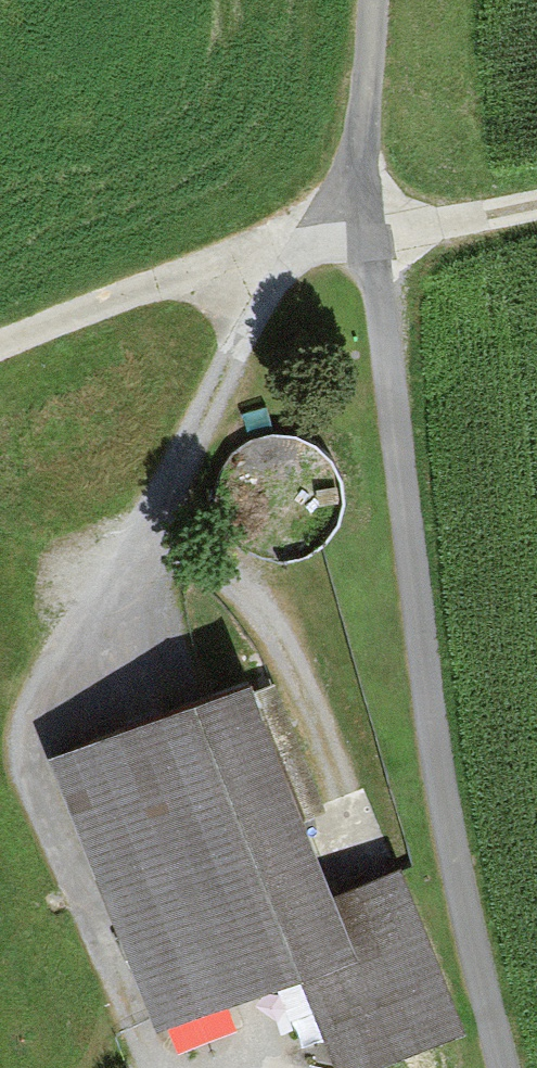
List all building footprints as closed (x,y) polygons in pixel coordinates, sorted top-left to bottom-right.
[(235,672),(44,745),(147,1012),(299,953),(340,1059),(445,1018),(388,870),(321,895),(235,672)]
